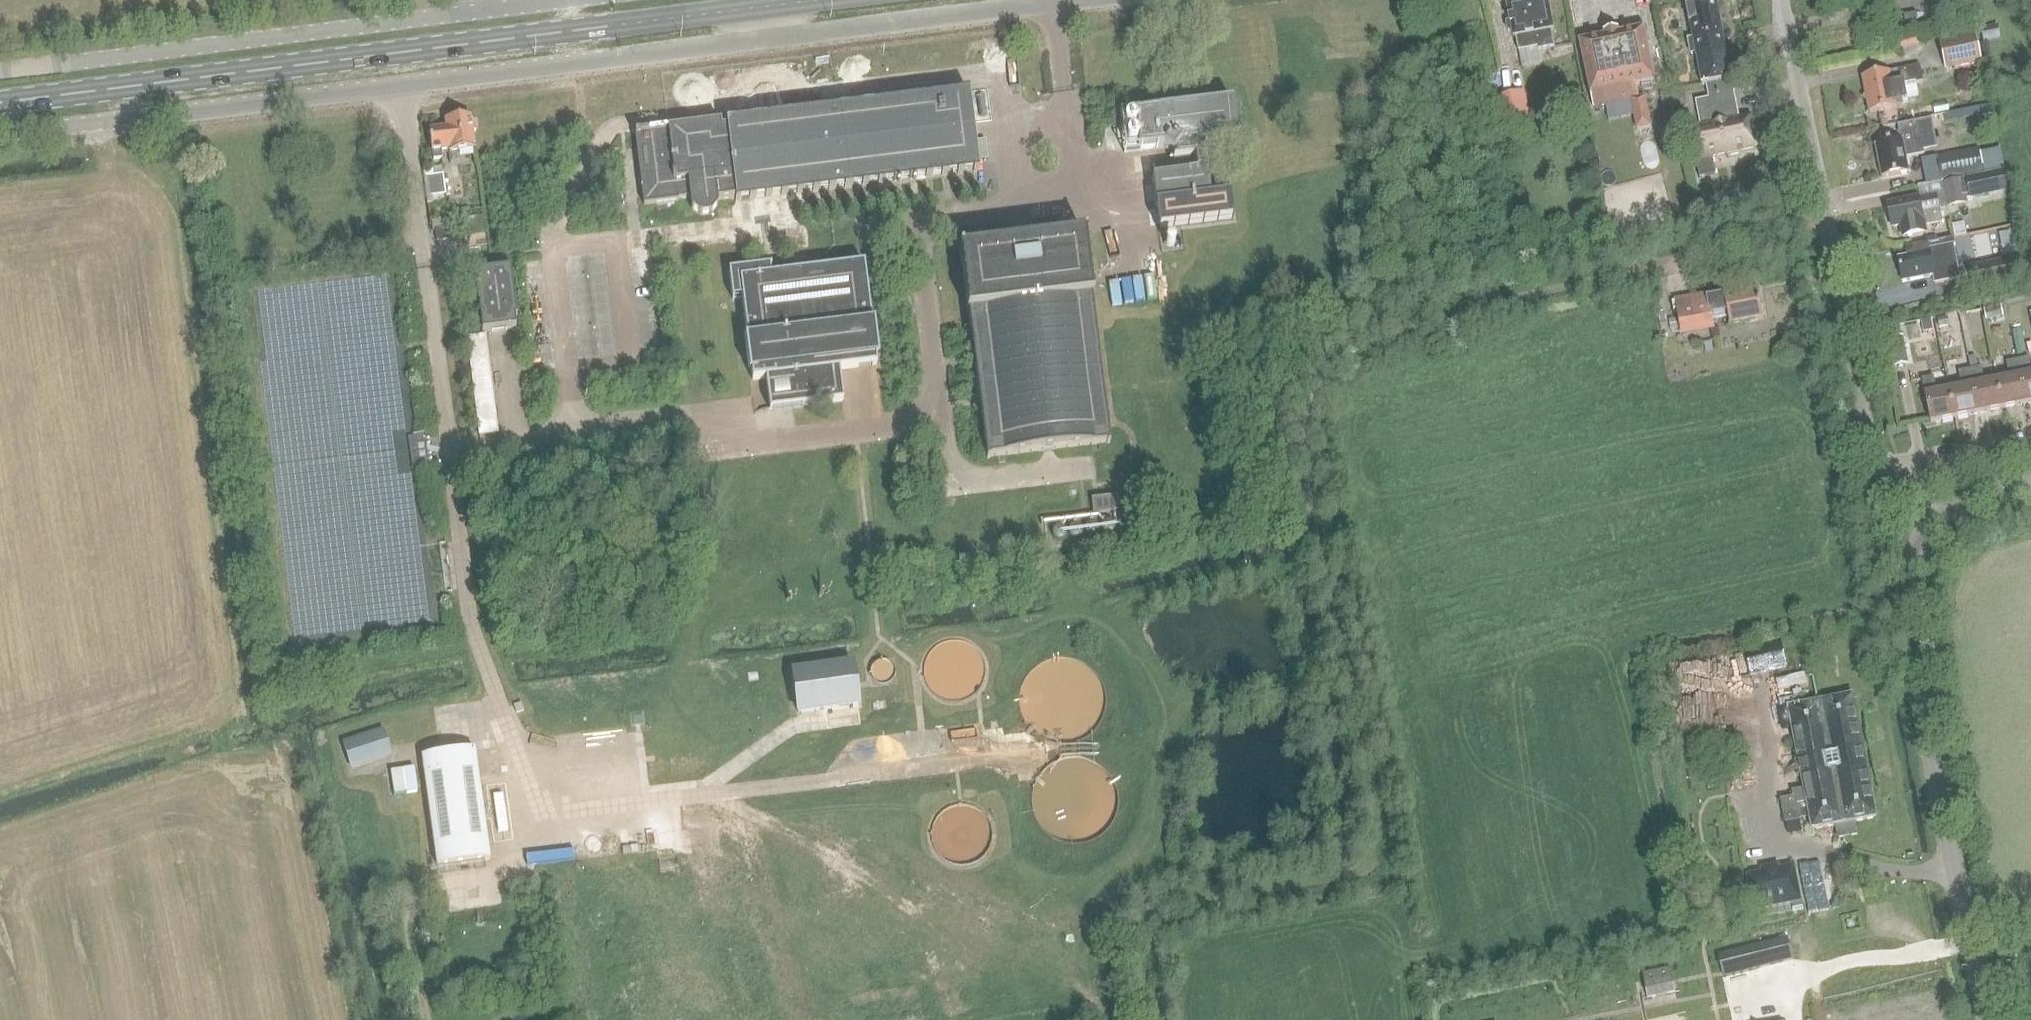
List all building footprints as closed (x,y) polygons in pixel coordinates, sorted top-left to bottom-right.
[(1530,1),(1508,5),(1514,37),(1517,37),(1519,50),(1540,47),(1540,49),(1555,47),(1552,30),(1554,30),(1549,0),(1530,0),(1530,1)] [(1716,0),(1690,0),(1685,1),(1702,84),(1708,83),(1732,78),(1726,48),(1716,0)] [(1903,14),(1904,20),(1917,18),(1916,12),(1903,14)] [(1981,28),(1984,42),(1982,43),(1985,59),(1993,57),(1990,43),(2001,41),(1998,25),(1981,28)] [(1618,30),(1616,31),(1607,32),(1605,33),(1606,37),(1580,42),(1594,110),(1606,107),(1631,102),(1634,115),(1637,130),(1651,127),(1645,98),(1639,99),(1636,86),(1655,82),(1644,29),(1619,34),(1618,30)] [(1975,34),(1940,41),(1945,68),(1981,61),(1975,34)] [(1921,65),(1863,77),(1871,113),(1898,107),(1897,103),(1909,101),(1906,85),(1924,81),(1921,65)] [(1732,78),(1708,83),(1711,98),(1697,100),(1703,126),(1689,129),(1695,158),(1757,146),(1751,117),(1740,119),(1732,78)] [(1500,97),(1496,98),(1496,100),(1503,127),(1531,120),(1524,91),(1500,97)] [(1686,104),(1683,91),(1675,93),(1678,106),(1686,104)] [(978,173),(969,94),(725,122),(726,129),(721,129),(720,123),(635,133),(644,205),(678,201),(678,199),(689,197),(690,209),(699,216),(710,215),(718,204),(717,200),(735,198),(735,201),(978,173)] [(1232,103),(1120,117),(1124,156),(1158,152),(1158,149),(1165,148),(1173,156),(1176,178),(1152,181),(1155,205),(1158,229),(1233,220),(1229,195),(1210,198),(1204,146),(1237,142),(1232,103)] [(447,129),(430,131),(434,160),(442,159),(441,151),(451,150),(451,152),(475,149),(473,131),(477,131),(476,120),(472,121),(471,116),(446,119),(447,129)] [(1925,153),(1923,144),(1936,141),(1932,118),(1899,125),(1901,138),(1876,143),(1883,176),(1909,171),(1906,156),(1925,153)] [(1979,147),(1938,155),(1942,179),(1984,171),(1980,153),(1979,147)] [(1966,178),(1963,178),(1967,200),(1970,199),(2007,192),(2003,170),(1966,178)] [(445,194),(443,174),(428,176),(430,196),(445,194)] [(1893,226),(1906,223),(1909,236),(1927,232),(1926,225),(1943,222),(1940,206),(1948,204),(1948,206),(1968,202),(1967,200),(1963,178),(1944,182),(1946,192),(1920,197),(1888,203),(1893,226)] [(483,216),(467,218),(470,232),(485,230),(483,216)] [(457,239),(456,227),(435,230),(436,241),(457,239)] [(1109,443),(1081,235),(960,250),(987,459),(1109,443)] [(1954,245),(1955,245),(1954,238),(1909,246),(1911,256),(1899,258),(1903,281),(1934,275),(1935,283),(1960,279),(1954,245)] [(2015,284),(2028,282),(2023,255),(2020,256),(2010,257),(2010,260),(2015,284)] [(1971,268),(1975,291),(2015,284),(2010,260),(1971,268)] [(838,371),(876,366),(874,352),(875,352),(876,352),(872,317),(871,317),(870,317),(863,265),(770,276),(769,268),(770,268),(770,267),(728,272),(732,301),(733,301),(733,300),(741,299),(745,332),(744,333),(744,332),(743,332),(747,368),(749,367),(750,367),(751,381),(765,380),(769,411),(842,402),(838,371)] [(517,317),(511,268),(474,273),(482,332),(516,328),(514,317),(517,317)] [(1730,326),(1763,318),(1757,291),(1724,298),(1723,292),(1675,302),(1679,319),(1679,321),(1682,336),(1713,329),(1711,317),(1727,314),(1730,326)] [(2004,317),(2001,305),(1984,310),(1986,321),(2004,317)] [(1669,321),(1671,330),(1680,328),(1679,321),(1679,319),(1669,321)] [(1812,343),(1799,333),(1792,343),(1805,353),(1812,343)] [(1908,360),(1904,335),(1890,338),(1895,363),(1908,360)] [(2029,359),(2018,361),(2027,403),(2030,402),(2030,367),(2029,359)] [(2006,364),(2009,378),(1997,381),(2003,408),(2027,403),(2018,361),(2006,364)] [(1985,383),(1982,368),(1970,370),(1979,412),(2003,408),(1997,381),(1985,383)] [(1958,372),(1961,388),(1950,390),(1955,417),(1979,412),(1970,370),(1958,372)] [(1937,393),(1934,377),(1922,380),(1931,422),(1955,417),(1950,390),(1937,393)] [(428,466),(424,436),(410,438),(414,468),(428,466)] [(1116,495),(1091,498),(1093,513),(1119,510),(1116,495)] [(1746,649),(1751,673),(1786,664),(1781,641),(1746,649)] [(793,673),(798,713),(858,705),(853,665),(793,673)] [(1805,675),(1777,679),(1779,688),(1806,684),(1805,675)] [(1812,829),(1836,824),(1838,837),(1857,833),(1855,821),(1876,816),(1852,695),(1789,707),(1793,728),(1805,789),(1792,791),(1793,797),(1782,800),(1786,821),(1800,819),(1799,818),(1810,816),(1812,829)] [(1789,707),(1780,709),(1777,710),(1781,730),(1793,728),(1789,707)] [(343,743),(351,768),(391,755),(383,730),(343,743)] [(421,757),(437,867),(490,860),(474,750),(421,757)] [(1763,871),(1748,874),(1755,909),(1802,900),(1795,865),(1780,868),(1779,864),(1762,867),(1763,871)] [(1817,905),(1837,902),(1832,865),(1812,867),(1817,905)] [(1787,936),(1718,954),(1724,976),(1792,958),(1787,936)] [(1666,988),(1667,994),(1675,992),(1671,969),(1643,975),(1648,998),(1656,996),(1654,991),(1666,988)]
